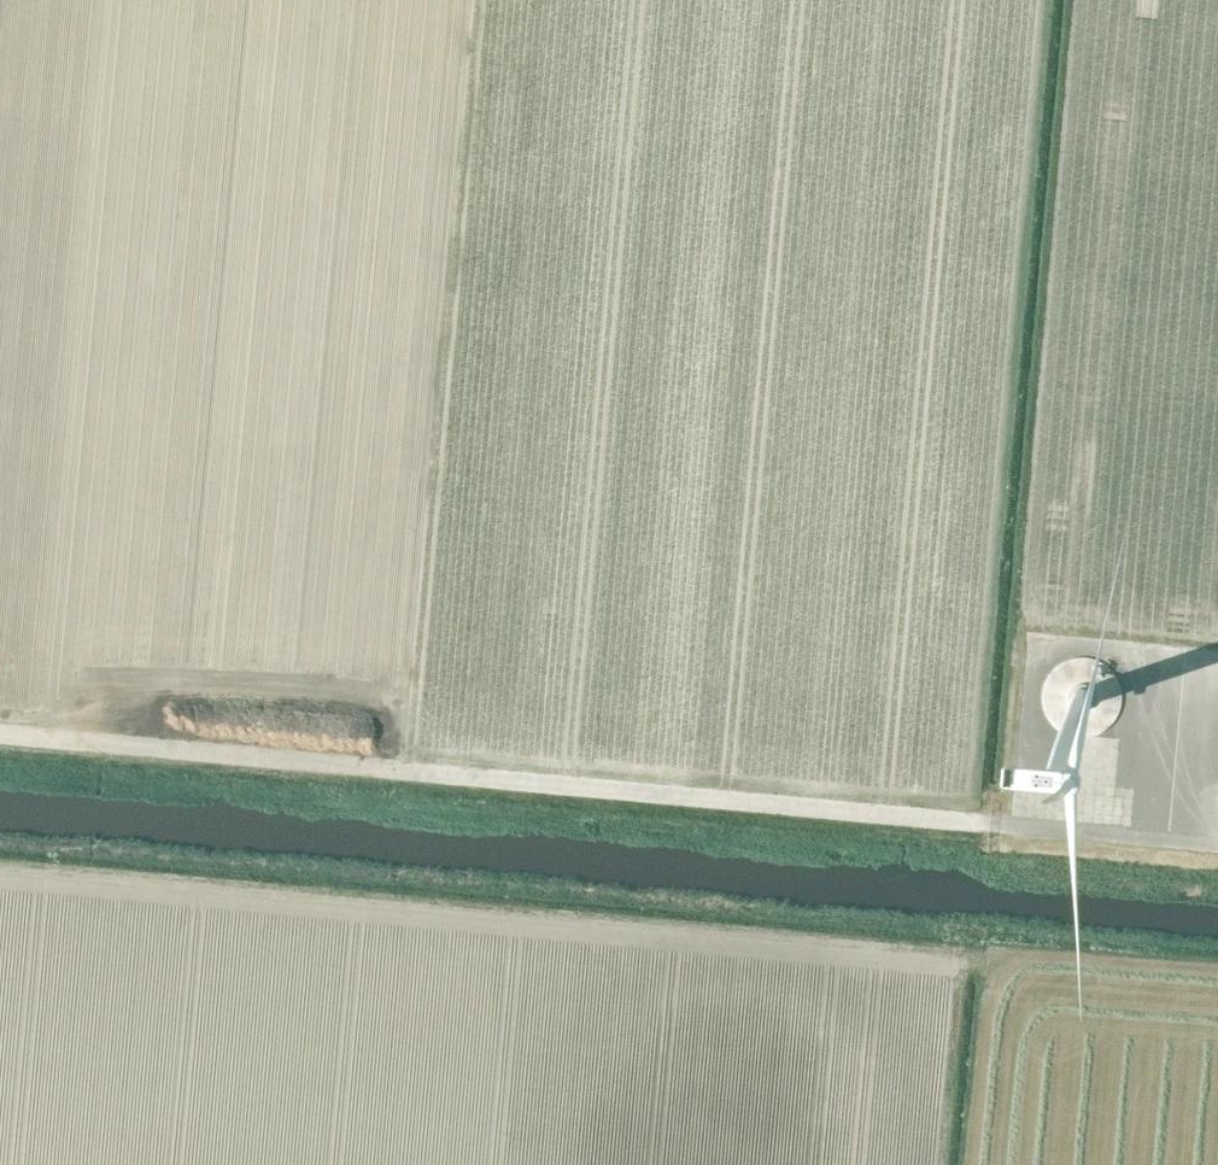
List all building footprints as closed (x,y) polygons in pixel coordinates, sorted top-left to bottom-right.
[(1070,695),(1070,696),(1071,697),(1071,698),(1071,699),(1072,700),(1072,701),(1073,702),(1074,702),(1074,703),(1075,703),(1076,704),(1077,704),(1078,704),(1079,704),(1080,704),(1081,704),(1082,704),(1083,703),(1084,703),(1085,702),(1086,701),(1086,700),(1087,700),(1087,699),(1088,698),(1088,697),(1088,696),(1088,695),(1088,694),(1088,693),(1088,692),(1087,692),(1087,691),(1086,690),(1085,689),(1084,688),(1083,687),(1082,687),(1081,687),(1080,687),(1079,687),(1078,687),(1077,687),(1076,687),(1075,688),(1074,688),(1074,689),(1073,689),(1072,690),(1072,691),(1071,692),(1071,693),(1071,694),(1070,695)]
